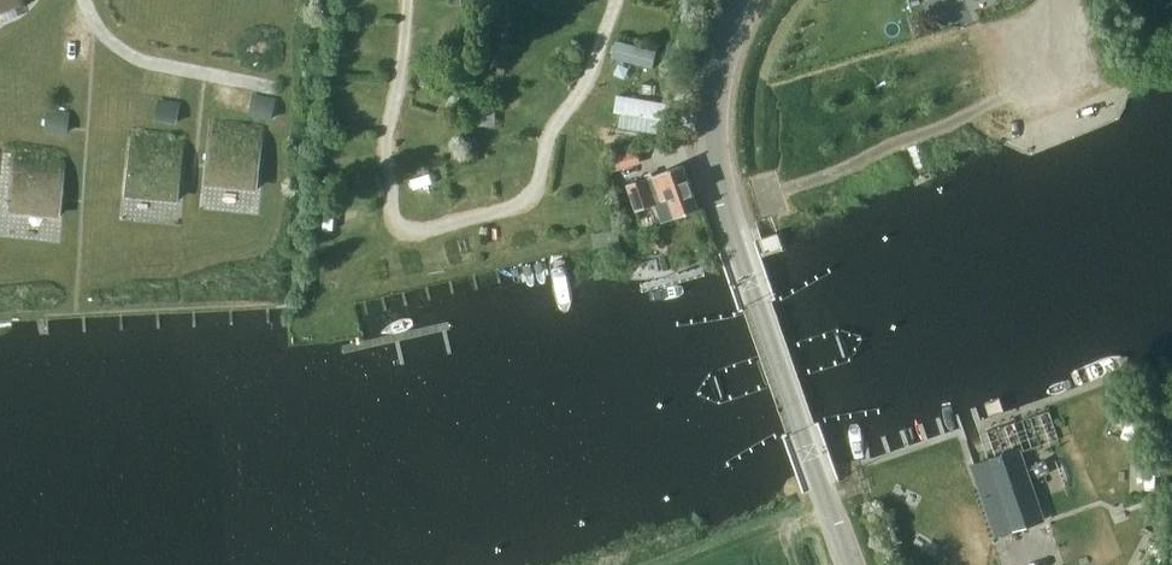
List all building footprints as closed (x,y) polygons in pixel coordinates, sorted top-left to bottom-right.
[(27,0),(0,0),(0,11),(27,2),(27,0)] [(511,0),(495,0),(495,26),(512,25),(511,0)] [(271,118),(275,100),(254,96),(250,114),(271,118)] [(176,122),(179,101),(157,97),(154,118),(176,122)] [(65,132),(68,114),(46,111),(43,129),(65,132)] [(673,123),(659,121),(657,134),(671,136),(673,123)] [(211,124),(205,185),(223,187),(224,179),(239,180),(238,189),(256,190),(262,129),(211,124)] [(132,135),(126,196),(145,198),(145,190),(160,191),(159,200),(178,201),(184,140),(132,135)] [(639,161),(636,149),(609,157),(613,169),(639,161)] [(12,152),(5,213),(24,215),(25,206),(39,208),(39,216),(57,218),(63,157),(12,152)] [(647,178),(627,184),(630,193),(637,210),(655,204),(662,222),(671,219),(676,217),(699,209),(683,164),(656,174),(653,176),(647,178)] [(618,242),(616,228),(597,232),(599,246),(618,242)] [(312,272),(302,272),(300,289),(310,290),(312,272)] [(1018,449),(971,465),(995,535),(1042,520),(1018,449)]
